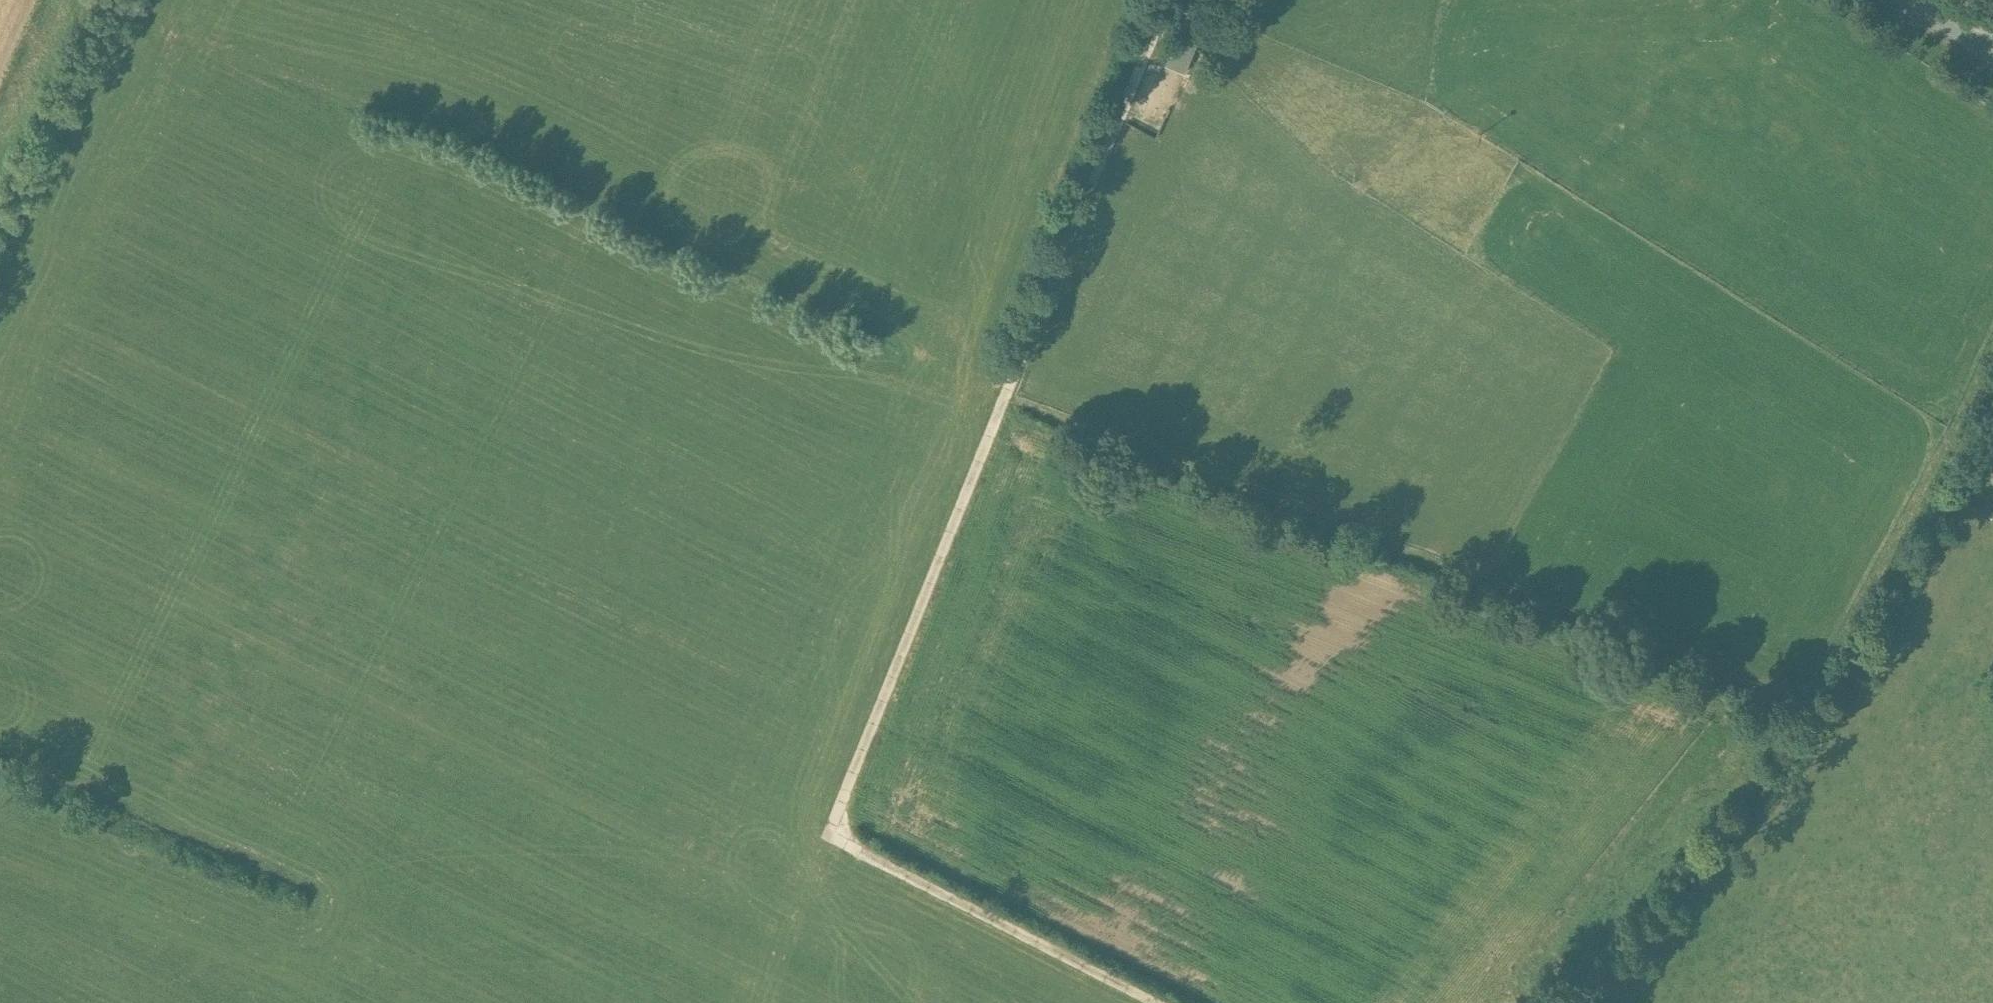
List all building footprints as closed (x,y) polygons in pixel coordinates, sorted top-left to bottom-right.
[(1165,66),(1185,74),(1214,0),(1191,0),(1187,10),(1165,66)] [(1178,6),(1187,10),(1191,0),(1181,0),(1178,6)]
